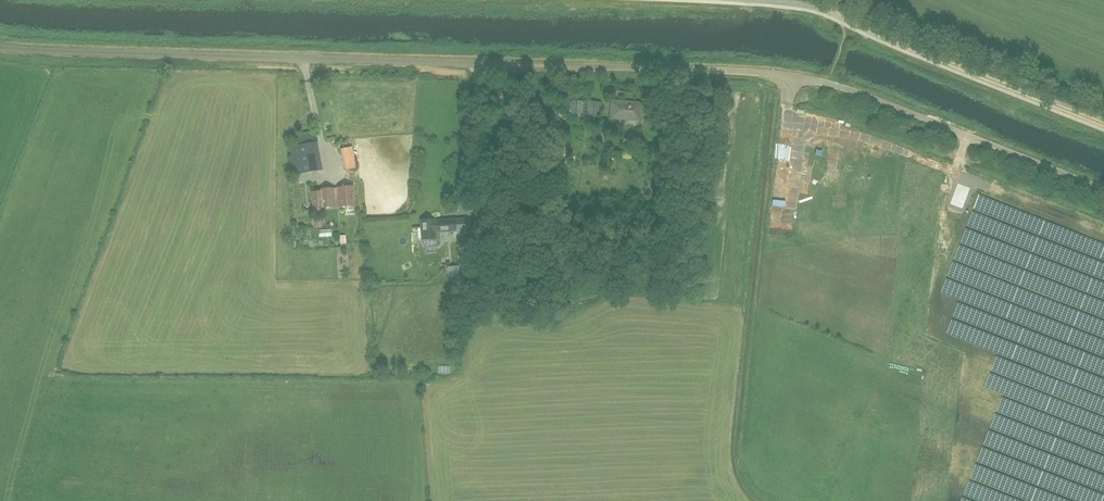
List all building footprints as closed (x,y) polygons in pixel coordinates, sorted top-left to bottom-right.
[(571,100),(570,114),(601,116),(602,102),(571,100)] [(641,104),(612,102),(611,118),(640,120),(641,104)] [(289,147),(294,175),(322,170),(317,142),(315,131),(293,135),(295,146),(289,147)] [(355,168),(352,148),(344,149),(347,169),(355,168)] [(336,208),(335,198),(338,197),(339,207),(354,206),(353,187),(338,188),(338,190),(333,190),(333,188),(320,189),(320,191),(311,192),(313,212),(324,211),(324,208),(336,208)] [(435,243),(434,232),(454,230),(453,218),(433,220),(433,219),(419,220),(420,238),(422,238),(422,244),(424,246),(433,245),(435,243)] [(330,233),(316,233),(316,242),(330,243),(330,233)]
